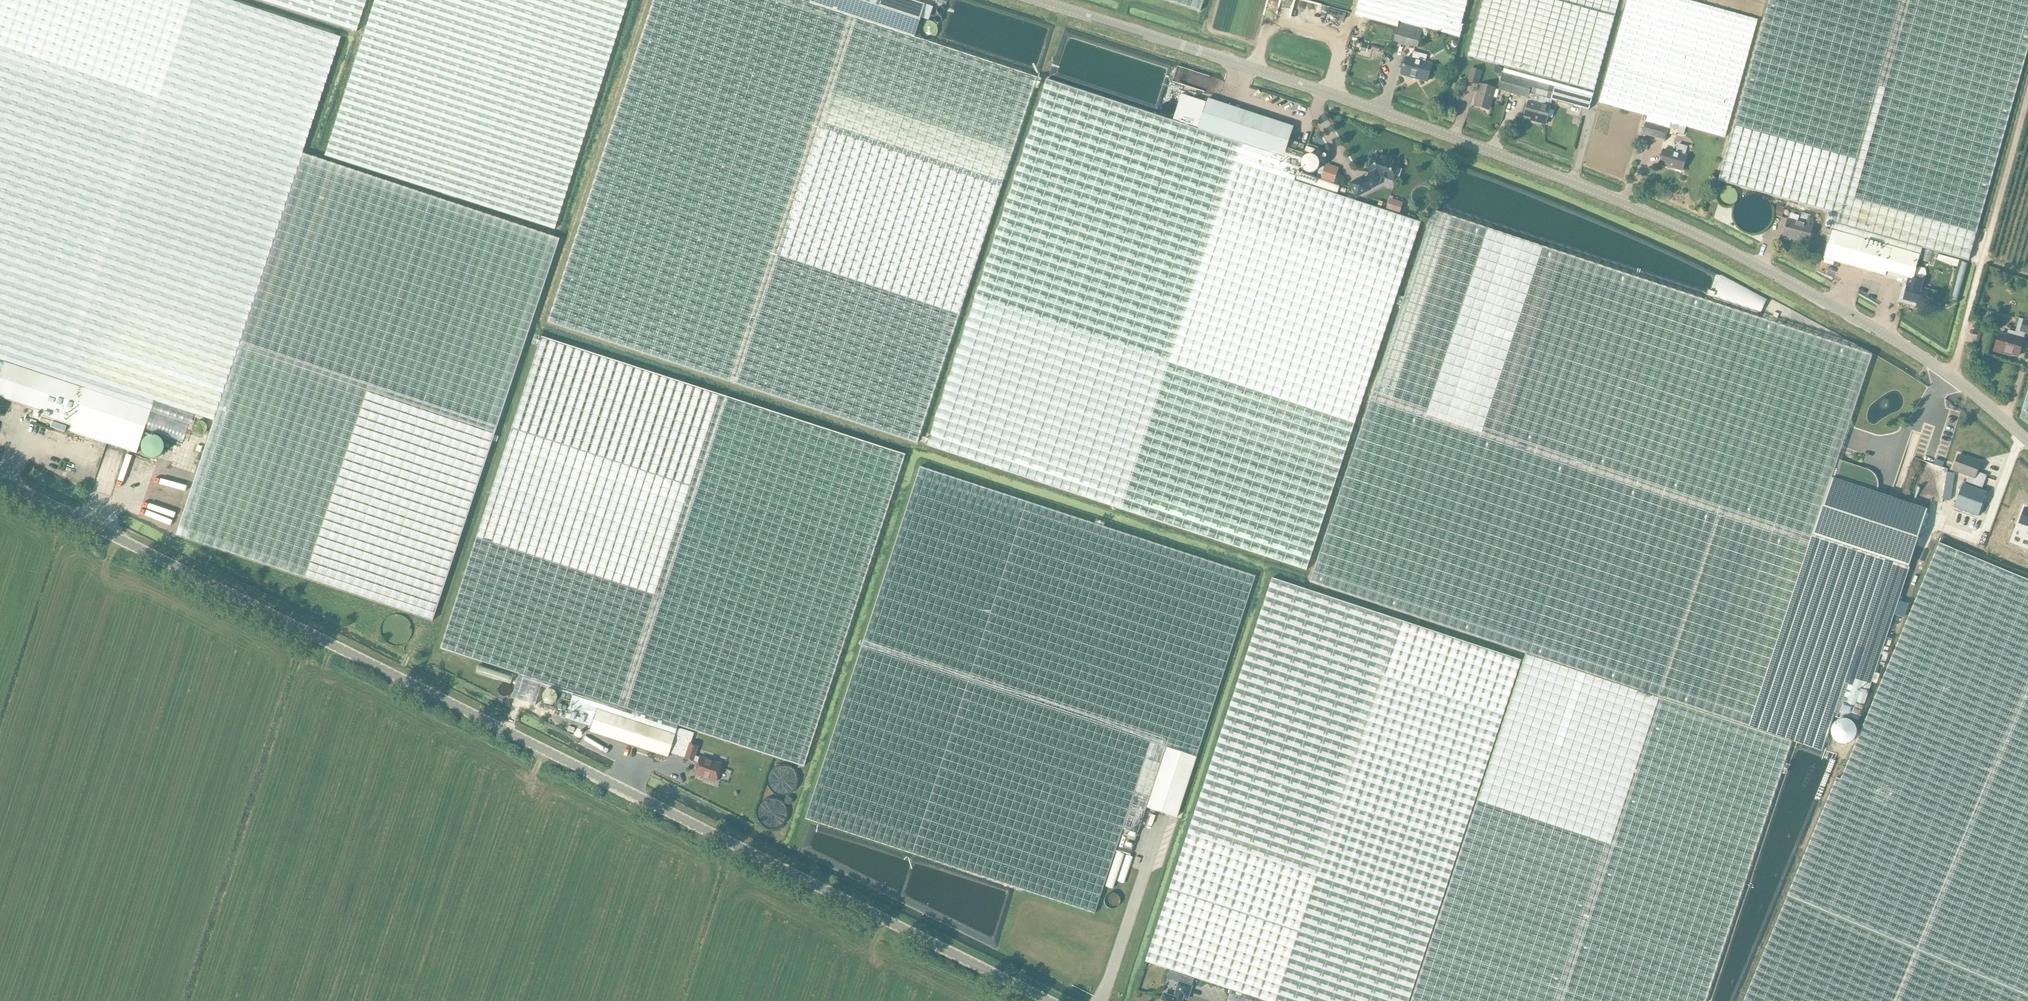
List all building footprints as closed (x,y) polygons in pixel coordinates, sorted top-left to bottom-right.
[(228,0),(0,0),(0,398),(42,412),(41,416),(71,426),(70,431),(136,453),(145,429),(183,442),(194,414),(213,421),(177,535),(433,621),(559,239),(302,154),(341,37),(228,0)] [(355,31),(365,0),(259,0),(355,31)] [(556,229),(629,0),(377,0),(327,157),(556,229)] [(916,443),(1036,77),(914,37),(925,5),(911,0),(810,0),(809,3),(801,0),(654,0),(548,322),(916,443)] [(1199,12),(1203,0),(1163,0),(1199,12)] [(1418,48),(1421,36),(1426,38),(1428,30),(1459,38),(1470,0),(1360,0),(1356,15),(1398,27),(1394,41),(1418,48)] [(1469,56),(1505,66),(1503,73),(1556,88),(1553,100),(1589,109),(1619,0),(1485,0),(1469,56)] [(1666,141),(1668,132),(1676,135),(1679,124),(1725,137),(1757,20),(1687,0),(1628,0),(1600,102),(1648,115),(1642,134),(1666,141)] [(1718,182),(1797,204),(1828,212),(1824,226),(1832,228),(1824,259),(1885,276),(1886,272),(1909,278),(1907,284),(1908,284),(1908,286),(1904,284),(1899,300),(1910,303),(1911,301),(1924,305),(1928,290),(1921,288),(1923,281),(1912,278),(1917,260),(1919,261),(1922,248),(1967,260),(1987,186),(1990,187),(2027,50),(2027,0),(1768,0),(1718,182)] [(1398,27),(1356,15),(1335,9),(1330,24),(1375,36),(1372,46),(1387,50),(1389,40),(1394,41),(1398,27)] [(1413,77),(1428,81),(1432,64),(1425,62),(1428,54),(1414,51),(1412,59),(1406,57),(1402,75),(1404,75),(1405,78),(1411,79),(1413,77)] [(1470,67),(1467,82),(1479,84),(1482,70),(1470,67)] [(1503,76),(1498,90),(1528,99),(1529,97),(1531,97),(1530,102),(1529,102),(1525,117),(1537,120),(1537,122),(1545,124),(1553,100),(1556,88),(1503,73),(1503,76)] [(957,354),(927,445),(1308,570),(1330,501),(1337,479),(1421,222),(1295,181),(1297,176),(1305,154),(1288,149),(1295,127),(1209,98),(1207,102),(1183,94),(1173,121),(1047,79),(957,354)] [(1475,106),(1489,109),(1495,88),(1481,84),(1475,106)] [(1255,102),(1253,108),(1248,106),(1247,110),(1259,114),(1262,105),(1255,102)] [(1175,110),(1174,107),(1173,105),(1171,104),(1169,103),(1166,104),(1165,104),(1164,105),(1162,107),(1162,109),(1162,110),(1162,111),(1162,113),(1163,115),(1166,116),(1168,117),(1171,116),(1173,115),(1174,114),(1174,113),(1175,110)] [(1660,165),(1682,171),(1686,156),(1685,155),(1688,145),(1678,143),(1676,153),(1664,150),(1660,165)] [(1351,184),(1357,197),(1370,190),(1369,187),(1376,183),(1378,176),(1394,181),(1395,176),(1400,178),(1403,169),(1398,168),(1399,163),(1390,160),(1390,159),(1384,157),(1383,158),(1374,155),(1368,172),(1369,177),(1365,179),(1364,177),(1351,184)] [(1325,162),(1320,177),(1334,183),(1339,167),(1325,162)] [(1400,211),(1403,202),(1393,199),(1390,209),(1400,211)] [(1310,582),(1822,752),(1835,712),(1858,720),(1871,683),(1874,673),(1928,509),(1877,492),(1878,490),(1878,485),(1878,482),(1876,477),(1874,474),(1871,471),(1867,469),(1838,460),(1873,354),(1432,209),(1310,582)] [(1783,237),(1808,244),(1813,226),(1808,224),(1811,215),(1802,213),(1799,222),(1788,219),(1783,237)] [(2020,332),(2025,334),(2027,335),(2027,320),(2024,319),(2020,332)] [(1999,335),(1994,350),(2005,354),(2006,352),(2019,356),(2025,334),(2020,332),(2019,334),(2008,330),(2006,337),(1999,335)] [(678,726),(803,767),(905,455),(541,337),(440,649),(573,692),(572,696),(559,692),(554,707),(567,711),(565,719),(590,727),(589,732),(667,758),(678,726)] [(1966,482),(1982,488),(1987,475),(1979,473),(1977,472),(1981,462),(1970,458),(1970,459),(1958,455),(1953,470),(1968,476),(1966,482)] [(911,854),(1094,914),(1122,828),(1124,829),(1117,851),(1130,855),(1137,833),(1146,807),(1176,817),(1254,577),(1025,502),(920,466),(805,819),(911,854)] [(1945,471),(1944,498),(1951,498),(1953,471),(1945,471)] [(1963,484),(1954,507),(1978,516),(1987,493),(1963,484)] [(2025,508),(2019,523),(2027,526),(2027,509),(2025,508)] [(1933,547),(1749,1000),(2027,1000),(2027,585),(1933,547)] [(1521,660),(1273,578),(1146,962),(1232,990),(1228,1000),(1409,1000),(1521,660)] [(1791,742),(1525,655),(1411,1000),(1706,1000),(1791,742)] [(1876,684),(1879,675),(1874,673),(1871,683),(1876,684)] [(539,692),(539,691),(539,689),(538,686),(536,682),(534,681),(532,680),(529,679),(527,678),(525,678),(522,679),(520,680),(518,681),(516,683),(515,685),(514,687),(513,690),(513,693),(514,696),(515,697),(516,700),(518,701),(520,703),(522,703),(525,704),(528,704),(531,703),(535,701),(537,699),(538,697),(539,694),(539,692)] [(705,779),(715,783),(721,765),(700,758),(694,756),(697,747),(690,744),(685,759),(692,761),(698,763),(694,774),(705,778),(705,779)] [(1116,851),(1105,886),(1114,888),(1116,880),(1125,883),(1133,856),(1116,851)] [(1183,998),(1188,999),(1192,987),(1179,983),(1174,998),(1165,995),(1162,1000),(1182,1000),(1183,998)]
